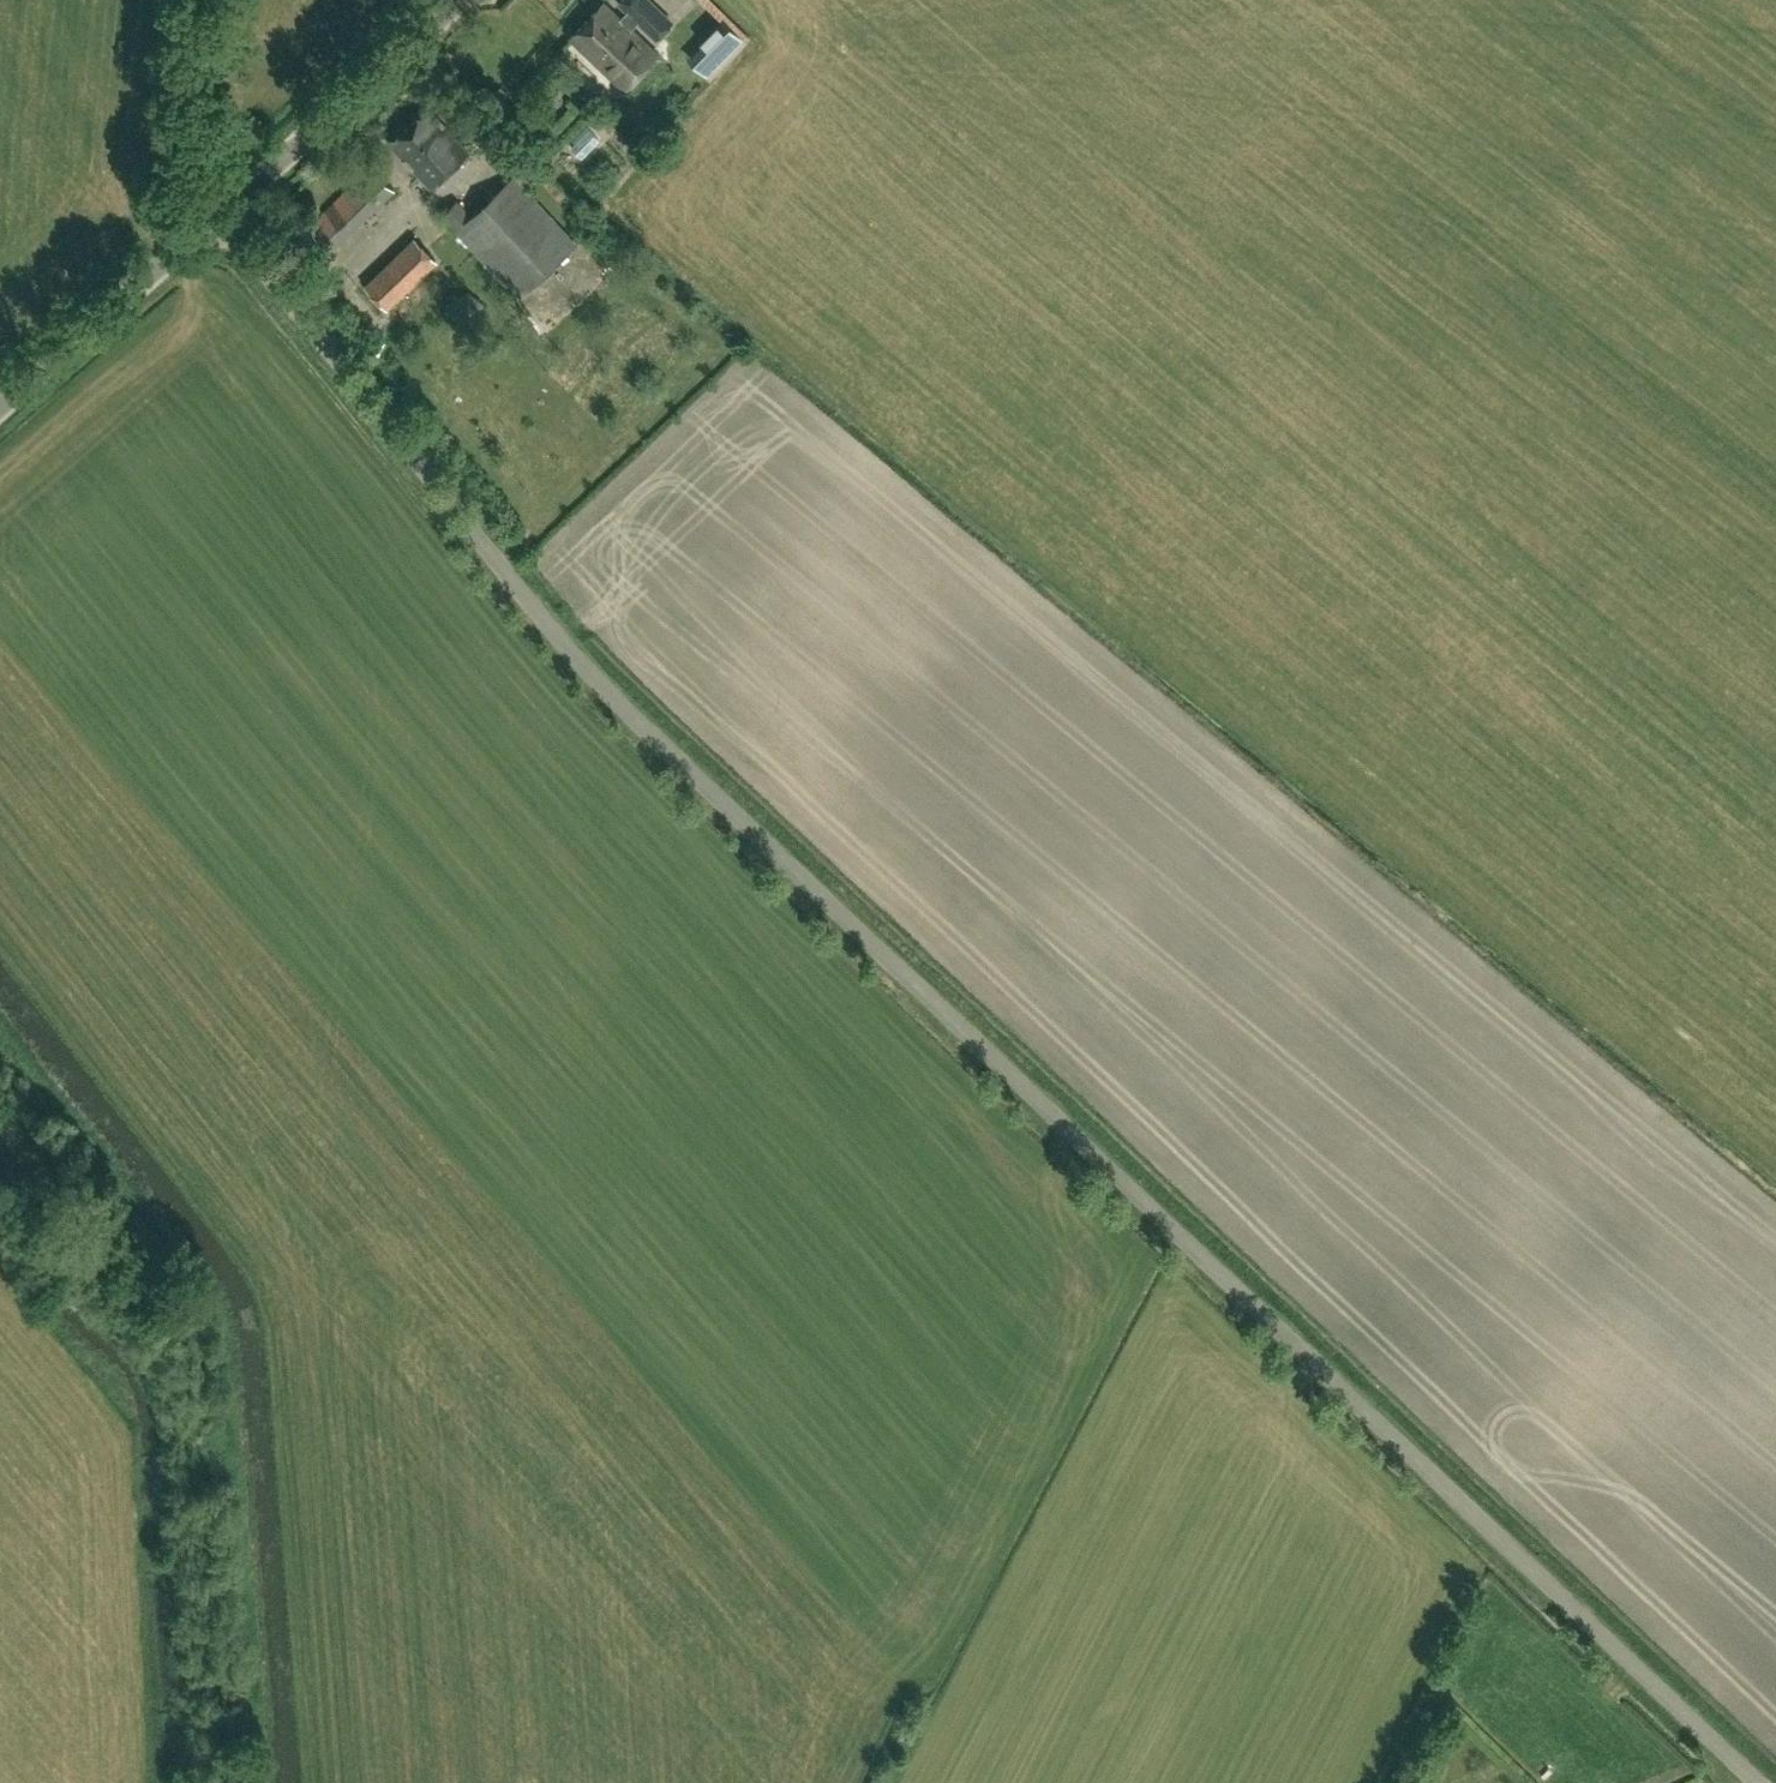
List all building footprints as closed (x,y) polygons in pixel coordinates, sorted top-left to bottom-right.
[(673,22),(651,0),(624,0),(623,2),(630,9),(622,18),(606,2),(571,38),(624,90),(659,54),(633,28),(641,19),(659,36),(673,22)] [(753,38),(723,11),(689,49),(719,76),(753,38)] [(432,188),(469,153),(428,108),(391,143),(432,188)] [(373,167),(310,229),(332,251),(395,189),(373,167)] [(471,216),(457,201),(442,215),(519,298),(576,245),(514,177),(471,216)] [(366,287),(387,308),(435,261),(415,240),(366,287)]
